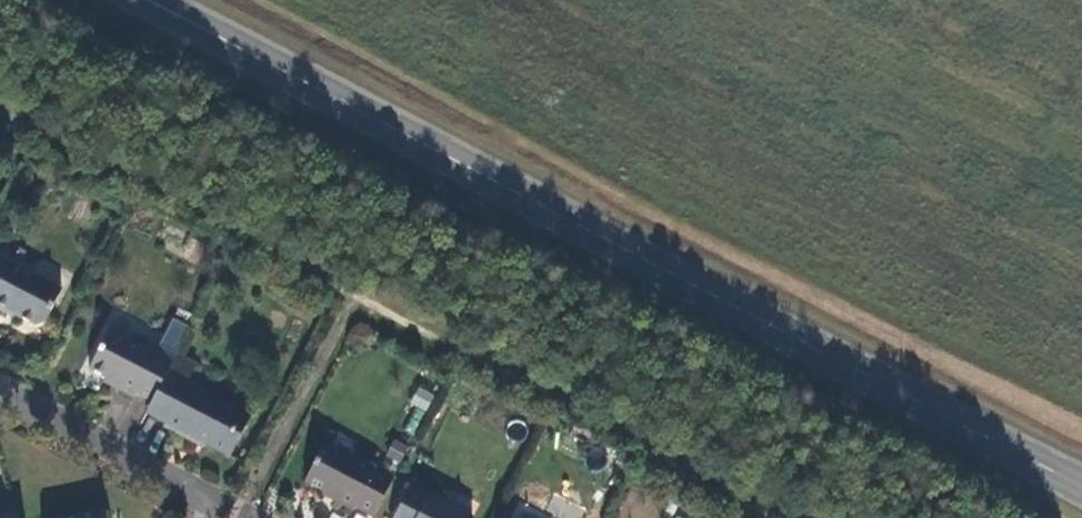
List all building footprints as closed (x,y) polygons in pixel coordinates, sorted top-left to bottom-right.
[(6,314),(8,312),(36,326),(43,324),(61,290),(0,258),(0,311),(6,314)] [(135,395),(150,403),(165,374),(175,355),(159,347),(155,354),(109,330),(88,370),(116,385),(114,389),(133,398),(135,395)] [(150,403),(144,414),(164,424),(162,427),(194,444),(196,441),(229,458),(245,426),(241,414),(207,396),(209,392),(186,381),(185,384),(165,374),(150,403)] [(410,403),(426,410),(433,393),(417,387),(410,403)] [(355,507),(373,517),(393,478),(355,458),(354,460),(323,444),(304,481),(335,497),(333,501),(353,511),(355,507)] [(409,486),(393,517),(471,517),(409,486)]
